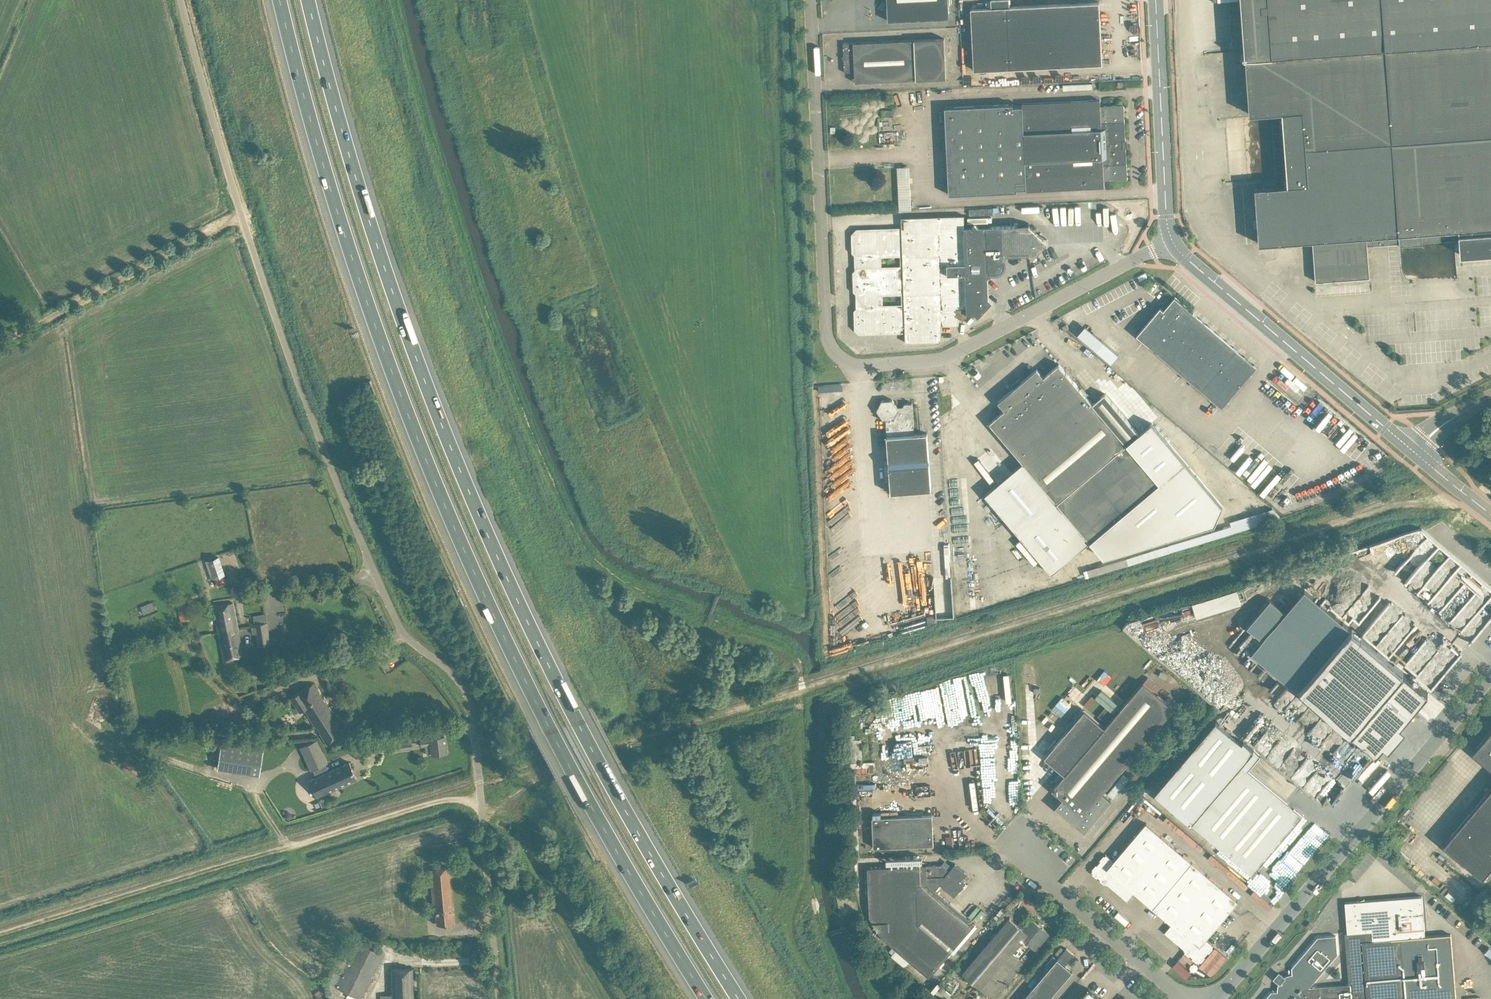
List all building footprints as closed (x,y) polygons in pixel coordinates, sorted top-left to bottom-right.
[(949,17),(948,0),(887,0),(888,20),(898,20),(949,17)] [(1010,5),(1009,0),(991,0),(992,7),(971,8),(974,70),(1103,63),(1100,1),(1090,2),(1010,5)] [(1219,223),(1242,222),(1244,250),(1490,232),(1490,0),(1202,0),(1219,223)] [(865,81),(916,79),(946,77),(944,38),(914,39),(843,42),(845,72),(855,71),(855,82),(865,81)] [(944,107),(949,184),(949,194),(1017,191),(1017,188),(1026,188),(1027,190),(1104,186),(1104,180),(1128,179),(1124,104),(1100,105),(1100,99),(1090,100),(1022,103),(1022,105),(1013,106),(1012,103),(944,107)] [(879,229),(877,227),(866,228),(864,230),(856,230),(854,233),(854,238),(852,240),(852,245),(854,247),(854,252),(857,255),(858,269),(855,271),(855,276),(853,278),(853,284),(856,286),(856,291),(858,293),(859,307),(856,310),(857,314),(854,317),(855,322),(857,324),(857,329),(860,331),(867,331),(869,333),(877,333),(879,331),(903,330),(905,332),(906,342),(942,341),(941,325),(959,324),(958,308),(967,308),(967,313),(974,312),(978,316),(993,301),(989,297),(988,276),(992,271),(995,272),(997,271),(1000,270),(1002,269),(1004,266),(1004,264),(1005,261),(1004,259),(1008,254),(1029,254),(1033,257),(1048,242),(1029,224),(994,225),(979,226),(975,222),(972,226),(965,226),(964,215),(901,217),(902,226),(900,229),(879,229)] [(1256,366),(1181,301),(1175,296),(1164,309),(1161,307),(1137,334),(1222,406),(1256,366)] [(1085,325),(1078,333),(1111,362),(1119,353),(1093,331),(1085,325)] [(1023,462),(985,494),(1052,573),(1090,541),(1104,557),(1215,524),(1223,506),(1152,422),(1144,429),(1139,433),(1105,393),(1093,403),(1066,371),(1059,363),(1044,376),(1037,368),(1022,381),(1019,378),(1011,385),(1014,388),(998,401),(1005,409),(990,422),(996,429),(1023,462)] [(932,489),(928,442),(927,432),(915,433),(912,402),(904,403),(902,408),(899,408),(893,399),(882,400),(877,410),(883,419),(886,419),(891,492),(932,489)] [(822,473),(838,472),(837,467),(853,467),(853,453),(822,454),(822,473)] [(1490,616),(1490,586),(1439,546),(1427,549),(1421,527),(1340,550),(1346,572),(1355,580),(1379,573),(1384,590),(1392,588),(1395,583),(1394,579),(1397,576),(1433,603),(1451,579),(1475,598),(1456,623),(1474,637),(1490,616)] [(225,573),(218,555),(205,560),(211,578),(214,577),(217,586),(227,582),(224,573),(225,573)] [(1236,585),(1192,598),(1192,600),(1196,613),(1240,599),(1236,586),(1236,585)] [(1304,590),(1282,615),(1299,629),(1294,634),(1324,659),(1314,671),(1299,689),(1376,753),(1386,742),(1389,744),(1402,729),(1399,726),(1413,709),(1428,692),(1347,624),(1346,625),(1304,590)] [(180,621),(191,619),(192,618),(188,597),(177,599),(180,621)] [(144,613),(155,609),(153,602),(141,606),(144,613)] [(218,632),(238,628),(233,602),(213,605),(218,632)] [(1267,602),(1247,625),(1262,639),(1252,652),(1298,691),(1299,689),(1314,671),(1324,659),(1294,634),(1299,629),(1282,615),(1278,611),(1267,602)] [(265,614),(253,615),(254,624),(266,622),(265,614)] [(254,625),(251,626),(252,633),(256,633),(258,645),(270,644),(267,622),(266,622),(254,624),(254,625)] [(243,655),(240,637),(238,628),(218,632),(224,664),(234,663),(233,657),(243,655)] [(253,676),(264,672),(261,661),(249,665),(253,676)] [(940,707),(943,742),(984,738),(983,729),(1003,726),(1002,712),(1008,711),(1007,704),(1010,704),(1007,673),(1001,673),(1001,668),(936,675),(939,701),(943,700),(943,707),(940,707)] [(1079,718),(1046,756),(1066,773),(1059,781),(1052,789),(1067,802),(1060,810),(1085,831),(1091,824),(1105,807),(1111,799),(1103,792),(1175,708),(1143,682),(1115,715),(1106,706),(1099,715),(1108,723),(1106,726),(1086,709),(1079,718)] [(320,732),(327,743),(344,732),(313,683),(291,697),(300,711),(304,708),(316,727),(317,725),(321,731),(320,732)] [(352,697),(344,701),(350,711),(357,706),(352,697)] [(246,710),(236,716),(243,728),(254,721),(246,710)] [(1244,740),(1242,742),(1216,720),(1156,792),(1192,822),(1191,822),(1252,874),(1281,841),(1282,842),(1296,825),(1295,824),(1302,815),(1248,770),(1261,755),(1244,740)] [(1327,729),(1317,741),(1323,745),(1325,742),(1329,746),(1327,749),(1340,760),(1346,752),(1344,751),(1347,747),(1344,745),(1342,749),(1338,746),(1338,745),(1333,741),(1337,737),(1327,729)] [(1473,751),(1490,767),(1490,730),(1473,751)] [(430,737),(420,739),(421,745),(425,745),(426,753),(432,753),(446,751),(444,735),(430,737)] [(310,769),(327,762),(317,739),(300,746),(310,769)] [(411,741),(397,742),(398,749),(412,748),(411,741)] [(218,768),(259,775),(263,749),(222,743),(218,768)] [(138,775),(144,767),(145,766),(130,755),(123,763),(138,775)] [(349,761),(309,779),(317,796),(357,777),(349,761)] [(1443,843),(1482,876),(1490,866),(1490,787),(1443,843)] [(874,847),(934,844),(932,814),(873,817),(874,847)] [(1153,907),(1192,861),(1146,822),(1114,861),(1106,854),(1092,871),(1107,883),(1110,881),(1113,884),(1112,885),(1127,898),(1134,890),(1153,907)] [(1238,900),(1231,894),(1192,861),(1153,907),(1173,924),(1167,931),(1182,944),(1183,943),(1187,946),(1184,949),(1199,962),(1214,945),(1206,938),(1238,900)] [(966,882),(962,878),(967,872),(956,863),(949,870),(942,864),(868,867),(869,898),(867,898),(867,905),(869,905),(870,916),(883,937),(929,977),(975,923),(935,889),(940,883),(954,896),(966,882)] [(453,922),(448,866),(432,868),(433,884),(432,884),(434,909),(435,909),(437,924),(453,922)] [(1351,983),(1347,984),(1309,987),(1338,953),(1336,935),(1318,936),(1292,967),(1292,974),(1283,977),(1280,981),(1278,990),(1271,991),(1264,998),(1456,998),(1451,934),(1425,936),(1422,896),(1345,902),(1347,932),(1351,983)] [(1038,923),(1031,917),(1022,928),(1010,917),(964,972),(994,998),(1025,961),(1013,951),(1024,938),(1036,948),(1049,933),(1043,927),(1044,926),(1039,922),(1038,923)] [(356,945),(335,986),(361,998),(383,954),(358,941),(356,945)] [(1073,971),(1065,964),(1074,954),(1067,947),(1023,998),(1049,998),(1073,971)] [(392,968),(393,994),(381,994),(381,998),(413,998),(412,967),(392,968)] [(1088,988),(1079,998),(1102,998),(1088,988)]
